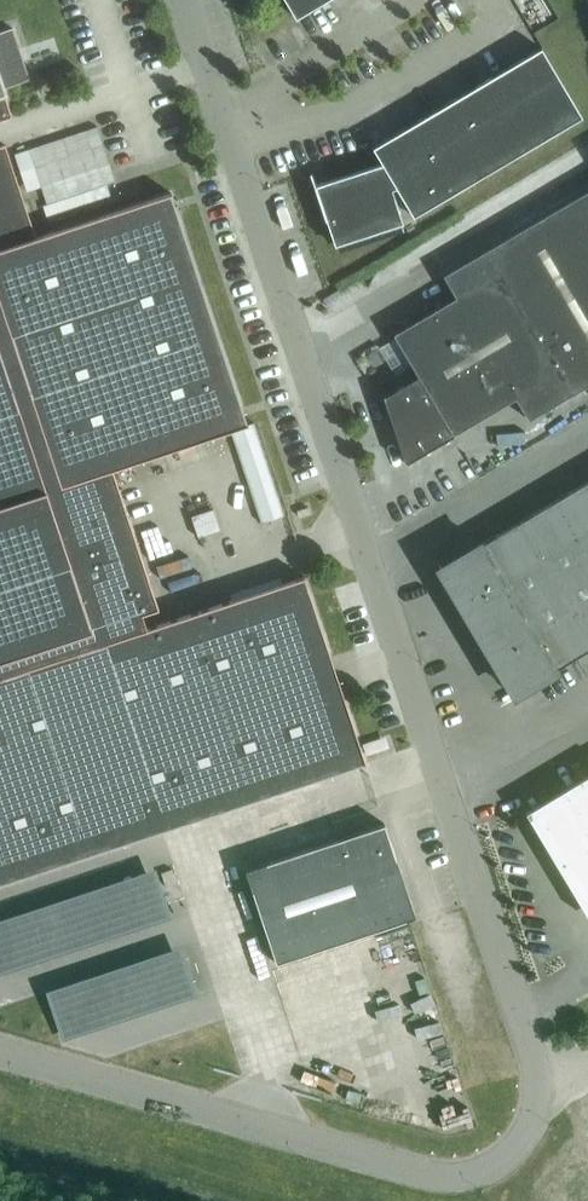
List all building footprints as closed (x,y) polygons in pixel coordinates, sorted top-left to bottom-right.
[(325,0),(286,0),(296,17),(325,0)] [(12,116),(4,91),(6,91),(5,87),(30,78),(13,27),(0,31),(0,120),(12,116)] [(582,115),(541,47),(373,146),(382,162),(314,184),(325,219),(326,218),(335,244),(403,221),(392,187),(396,186),(413,215),(582,115)] [(99,127),(29,150),(47,205),(117,182),(99,127)] [(366,762),(304,575),(147,627),(142,613),(159,607),(113,468),(248,424),(172,192),(36,237),(5,144),(0,146),(0,884),(366,762)] [(443,274),(456,296),(393,333),(418,375),(385,395),(385,394),(383,395),(406,462),(407,462),(407,461),(454,434),(454,433),(516,397),(529,418),(587,383),(587,188),(443,274)] [(248,424),(231,429),(262,522),(285,514),(255,422),(248,424)] [(438,563),(517,696),(519,695),(517,692),(557,668),(557,667),(587,648),(587,480),(483,542),(483,541),(442,565),(440,562),(438,563)] [(198,536),(220,529),(213,508),(191,515),(198,536)] [(538,814),(558,847),(554,849),(570,876),(574,874),(587,897),(587,784),(538,814)] [(276,962),(416,916),(385,822),(245,868),(276,962)] [(0,918),(0,978),(177,915),(157,862),(0,918)] [(184,941),(46,983),(62,1037),(200,995),(184,941)]
